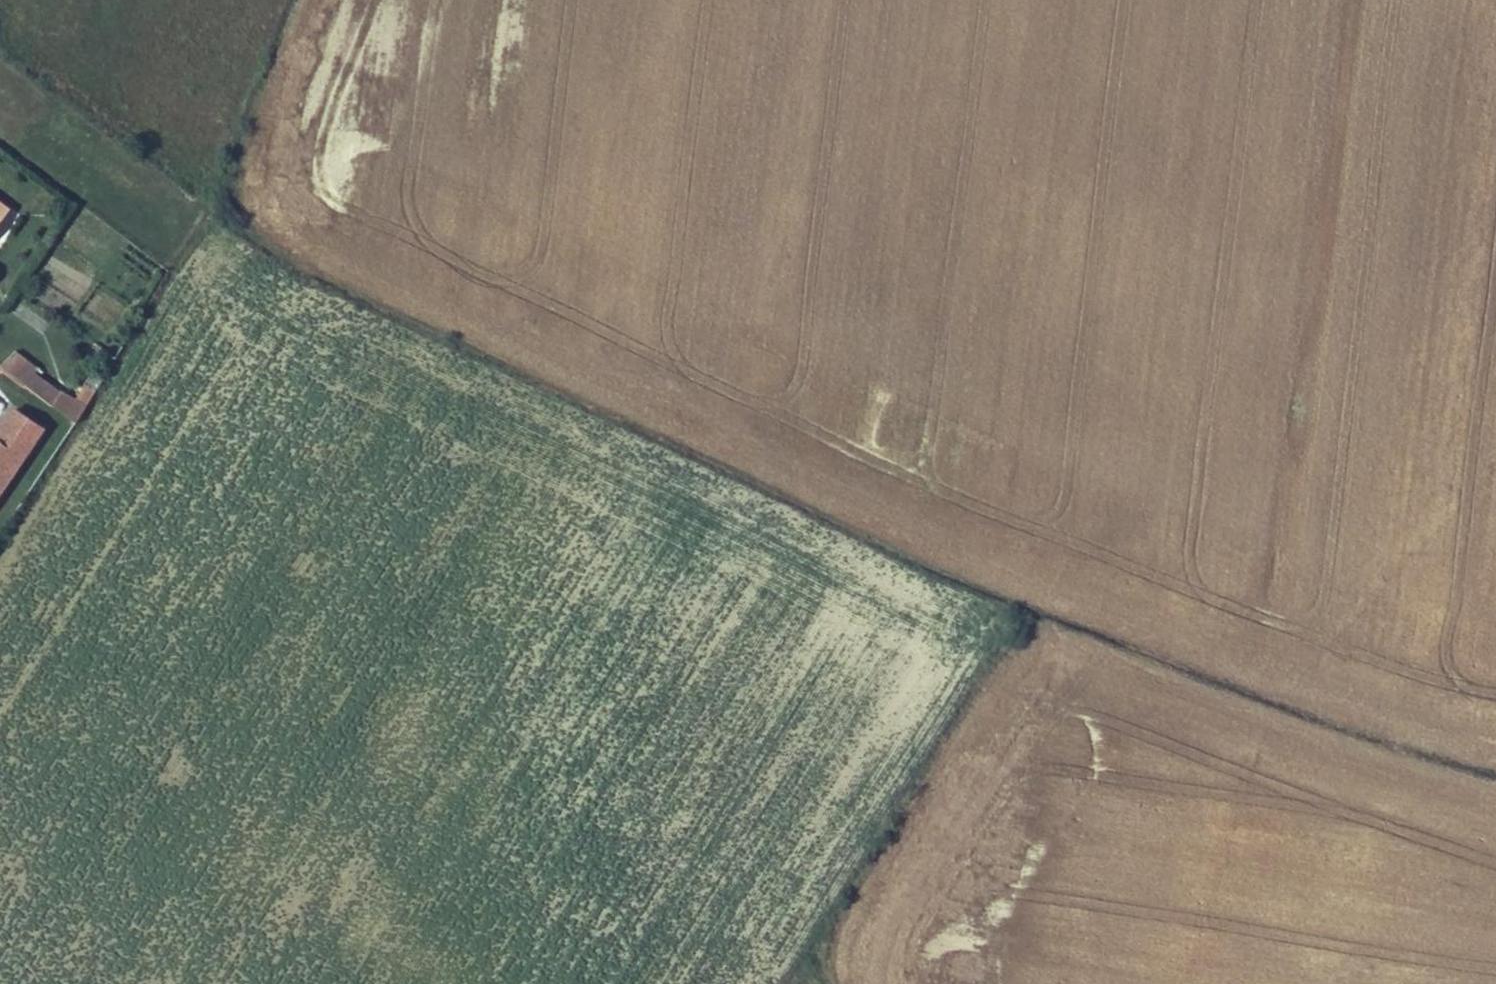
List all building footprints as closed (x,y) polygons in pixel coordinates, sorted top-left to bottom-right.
[(78,422),(97,392),(86,385),(75,402),(36,376),(39,371),(14,354),(2,370),(41,395),(78,422)] [(43,427),(15,409),(0,434),(0,497),(43,427)]
